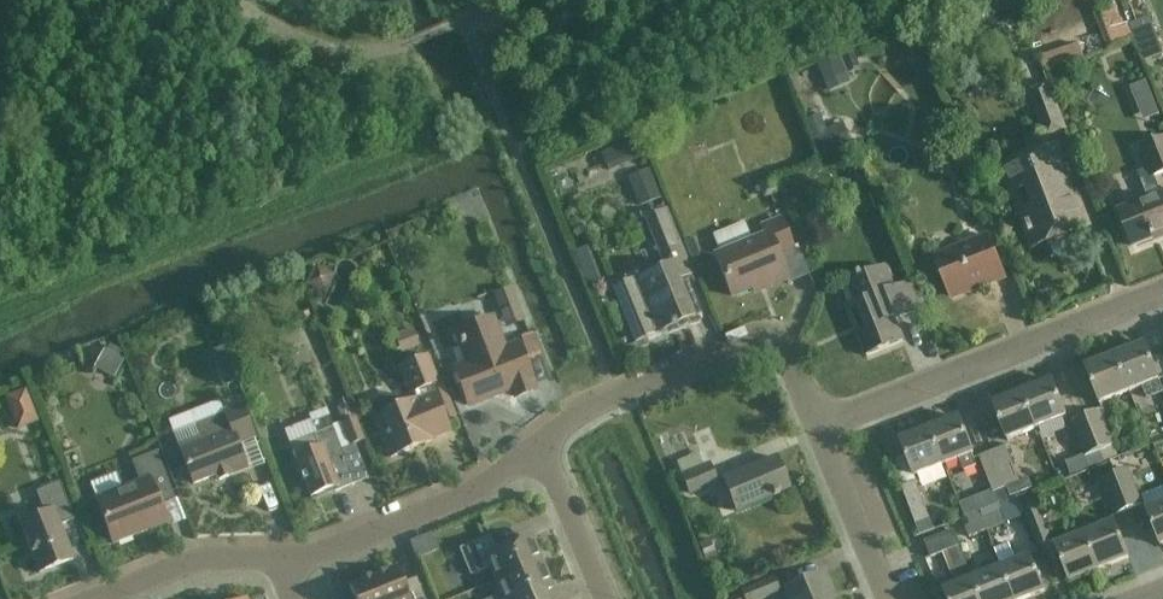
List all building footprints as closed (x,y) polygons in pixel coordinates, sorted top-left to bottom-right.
[(1122,26),(1107,31),(1112,44),(1132,37),(1121,7),(1116,9),(1122,26)] [(1107,31),(1122,26),(1116,9),(1101,15),(1107,31)] [(1063,30),(1062,47),(1087,49),(1089,32),(1063,30)] [(1134,38),(1144,62),(1162,55),(1162,54),(1154,30),(1134,38)] [(839,58),(818,67),(824,84),(845,75),(839,58)] [(1137,99),(1151,93),(1146,82),(1133,87),(1137,99)] [(1048,86),(1026,94),(1042,139),(1063,131),(1048,86)] [(820,115),(806,121),(821,157),(852,145),(843,123),(826,130),(820,115)] [(1118,212),(1132,247),(1162,235),(1162,194),(1160,195),(1153,177),(1162,173),(1162,140),(1140,149),(1148,169),(1136,173),(1147,201),(1118,212)] [(633,142),(622,146),(629,161),(639,157),(633,142)] [(1039,207),(1023,213),(1036,246),(1085,228),(1070,188),(1066,190),(1060,175),(1068,172),(1058,147),(1002,169),(1011,193),(1030,186),(1039,207)] [(647,172),(629,179),(639,206),(657,199),(647,172)] [(772,179),(758,184),(762,195),(767,197),(777,193),(772,179)] [(691,276),(665,211),(644,220),(664,268),(613,289),(635,342),(693,318),(678,282),(691,276)] [(744,224),(713,236),(720,255),(715,257),(731,297),(764,284),(766,288),(786,280),(776,256),(791,250),(779,220),(763,227),(766,236),(752,242),(744,224)] [(988,236),(935,257),(951,298),(979,287),(980,290),(1005,280),(988,236)] [(848,281),(868,329),(857,334),(867,356),(903,341),(894,319),(924,306),(913,281),(893,290),(883,267),(848,281)] [(315,272),(306,290),(325,299),(333,280),(315,272)] [(511,288),(494,295),(504,319),(521,312),(511,288)] [(468,364),(455,369),(469,405),(512,388),(516,397),(533,390),(530,381),(531,381),(517,345),(504,350),(492,319),(456,333),(468,364)] [(412,328),(393,335),(400,353),(419,346),(412,328)] [(532,333),(520,338),(528,359),(540,355),(532,333)] [(1115,355),(1129,392),(1130,393),(1143,388),(1148,399),(1162,393),(1159,382),(1161,381),(1145,342),(1115,355)] [(107,349),(96,367),(110,376),(121,358),(107,349)] [(1115,355),(1087,366),(1102,404),(1130,393),(1129,392),(1115,355)] [(431,396),(427,387),(437,383),(426,358),(400,368),(411,394),(414,392),(417,401),(415,402),(414,400),(390,410),(388,403),(381,400),(374,403),(372,409),(374,416),(390,458),(414,448),(414,446),(423,442),(424,444),(431,442),(430,440),(449,432),(434,395),(431,396)] [(228,360),(214,365),(222,386),(236,381),(228,360)] [(1052,380),(1023,391),(1038,428),(1067,417),(1052,380)] [(168,408),(172,421),(221,404),(216,390),(168,408)] [(1038,428),(1023,391),(994,403),(1009,440),(1038,428)] [(18,431),(36,424),(23,392),(5,399),(18,431)] [(241,405),(223,413),(173,432),(193,484),(216,475),(218,481),(230,476),(247,469),(237,444),(254,438),(241,405)] [(348,408),(337,412),(342,424),(352,420),(348,408)] [(1099,410),(1085,416),(1100,451),(1101,451),(1113,446),(1099,410)] [(960,416),(930,428),(944,465),(959,460),(964,472),(977,467),(972,454),(974,454),(960,416)] [(1100,451),(1085,416),(1073,421),(1087,456),(1099,451),(1100,451)] [(354,485),(332,428),(328,417),(312,423),(316,434),(289,444),(310,498),(312,498),(311,496),(330,489),(335,492),(354,485)] [(352,420),(342,424),(350,445),(363,440),(355,419),(352,420)] [(944,465),(930,428),(900,440),(915,477),(944,465)] [(901,445),(885,451),(894,475),(910,470),(901,445)] [(1113,446),(1101,451),(1105,461),(1117,456),(1113,446)] [(1006,447),(993,452),(1007,488),(1006,488),(1010,498),(1033,489),(1029,479),(1020,482),(1006,447)] [(1080,471),(1103,462),(1099,451),(1087,456),(1076,460),(1080,471)] [(139,482),(95,499),(113,544),(137,534),(135,530),(165,518),(157,498),(172,492),(156,452),(131,461),(139,482)] [(993,452),(979,458),(993,493),(998,505),(1011,500),(1010,498),(1006,488),(1007,488),(993,452)] [(775,458),(723,480),(736,511),(788,489),(775,458)] [(689,494),(715,483),(708,465),(681,476),(689,494)] [(1128,470),(1115,475),(1129,510),(1142,505),(1128,470)] [(1129,510),(1115,475),(1101,480),(1115,516),(1129,510)] [(44,514),(20,524),(39,573),(73,560),(60,526),(74,520),(60,483),(36,492),(44,514)] [(916,483),(902,488),(916,524),(920,536),(934,531),(929,518),(916,483)] [(1146,509),(1160,545),(1162,544),(1162,503),(1146,509)] [(1038,546),(1052,541),(1038,505),(1024,511),(1038,546)] [(1000,506),(980,513),(987,530),(1006,523),(1000,506)] [(987,530),(980,513),(962,520),(969,537),(987,530)] [(1114,522),(1086,533),(1100,570),(1128,558),(1114,522)] [(925,541),(930,557),(948,551),(958,548),(952,532),(925,541)] [(1100,570),(1086,533),(1055,546),(1069,582),(1100,570)] [(491,567),(496,581),(541,562),(530,536),(496,551),(490,536),(459,549),(470,576),(491,567)] [(708,537),(697,542),(704,557),(715,552),(708,537)] [(995,550),(1002,567),(1015,598),(1026,598),(1045,591),(1031,555),(1015,561),(1009,544),(995,550)] [(958,548),(948,551),(959,577),(970,572),(960,547),(958,548)] [(491,598),(540,598),(538,594),(552,588),(541,562),(496,581),(502,594),(491,598)] [(373,577),(382,598),(424,598),(416,578),(403,583),(397,567),(373,577)] [(974,578),(982,598),(1015,598),(1002,567),(974,578)] [(783,589),(787,598),(829,598),(826,591),(831,589),(824,572),(783,589)] [(373,577),(349,586),(354,598),(382,598),(373,577)] [(779,591),(773,578),(740,592),(743,598),(760,598),(779,591)] [(944,590),(947,598),(982,598),(974,578),(944,590)]
